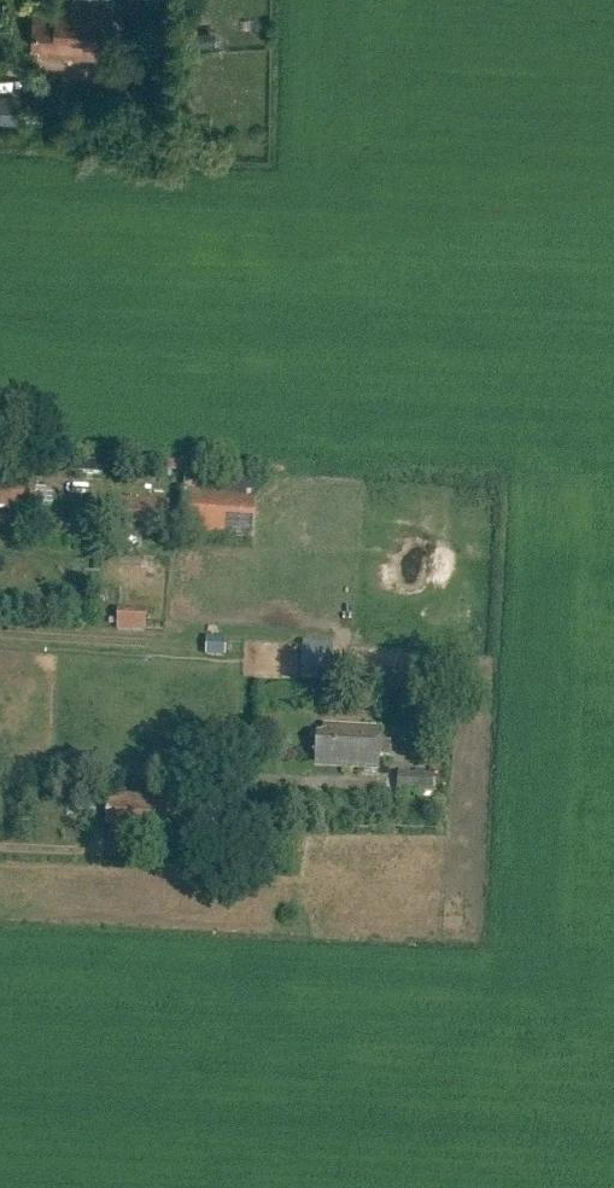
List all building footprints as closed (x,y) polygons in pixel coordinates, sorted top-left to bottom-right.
[(110,55),(112,0),(57,0),(56,13),(35,12),(34,45),(41,45),(40,53),(110,55)] [(31,124),(32,93),(0,92),(0,122),(31,124)] [(8,510),(8,518),(35,519),(36,482),(10,481),(10,480),(0,479),(0,509),(8,510)] [(256,497),(184,493),(181,538),(254,542),(256,497)] [(124,616),(122,630),(152,635),(154,621),(124,616)] [(305,645),(305,676),(338,677),(339,645),(305,645)] [(316,737),(314,768),(378,771),(381,730),(324,727),(323,737),(316,737)] [(434,776),(398,774),(397,793),(433,795),(434,776)] [(200,802),(168,800),(108,796),(106,824),(111,824),(110,834),(139,836),(139,832),(144,832),(143,838),(165,839),(168,810),(179,811),(179,827),(199,827),(200,805),(200,802)]
